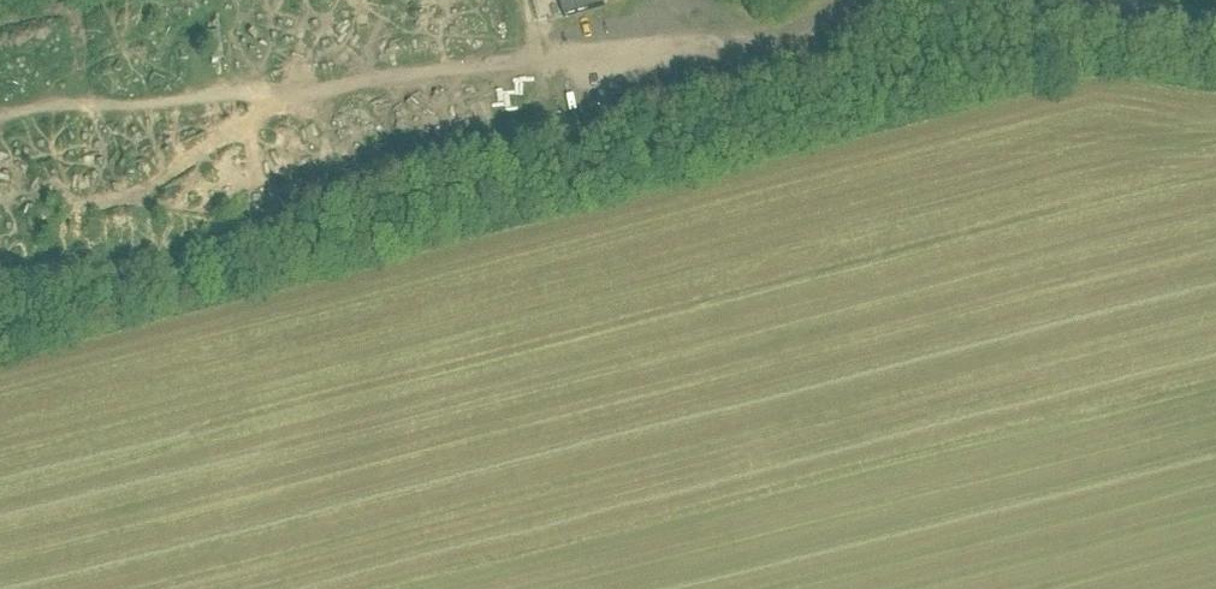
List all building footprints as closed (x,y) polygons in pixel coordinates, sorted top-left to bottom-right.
[(563,18),(604,7),(602,0),(558,0),(563,18)]
